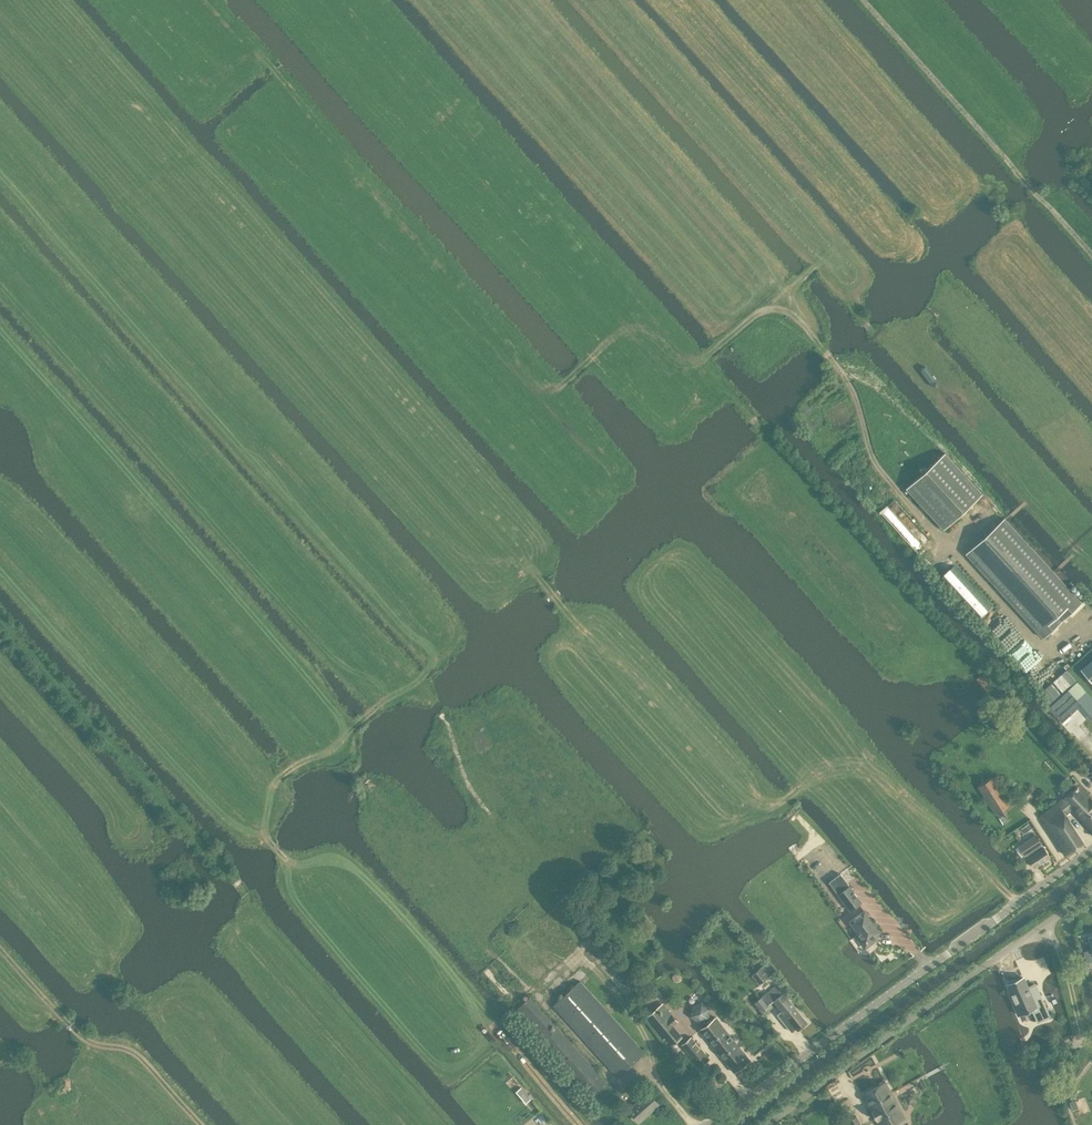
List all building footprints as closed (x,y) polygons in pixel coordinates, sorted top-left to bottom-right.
[(945,453),(906,488),(944,529),(982,493),(945,453)] [(1043,637),(1082,602),(1005,518),(966,553),(1043,637)] [(1070,622),(1061,630),(1070,639),(1079,631),(1070,622)] [(1081,669),(1091,682),(1091,659),(1081,669)] [(1068,689),(1077,699),(1085,691),(1076,681),(1068,689)] [(1067,689),(1048,708),(1062,722),(1081,704),(1067,689)] [(996,814),(1010,805),(992,777),(978,786),(996,814)] [(1081,783),(1040,816),(1065,854),(1083,841),(1064,813),(1071,809),(1091,833),(1091,796),(1081,783)] [(1027,843),(1020,848),(1024,855),(1026,854),(1028,857),(1034,867),(1051,856),(1044,846),(1044,847),(1037,837),(1027,843)] [(841,873),(829,881),(838,894),(850,885),(841,873)] [(861,902),(850,885),(838,894),(850,910),(861,902)] [(864,910),(850,921),(859,933),(856,935),(865,948),(878,938),(875,935),(879,932),(876,926),(877,925),(877,923),(876,921),(873,923),(864,910)] [(760,967),(752,974),(760,983),(768,977),(760,967)] [(1050,1016),(1039,991),(1032,994),(1028,986),(1024,976),(1007,984),(1014,1000),(1012,1001),(1017,1015),(1031,1008),(1037,1021),(1050,1016)] [(573,987),(553,1005),(618,1077),(645,1052),(581,981),(580,980),(573,987)] [(767,992),(763,996),(769,1004),(774,1001),(774,1000),(782,1010),(778,1014),(792,1031),(796,1028),(798,1030),(808,1022),(778,984),(767,992)] [(762,996),(754,1002),(762,1012),(770,1006),(769,1004),(763,996),(762,996)] [(658,1007),(647,1015),(662,1033),(673,1025),(678,1020),(673,1014),(668,1018),(658,1007)] [(735,1018),(734,1017),(730,1012),(723,1018),(729,1024),(735,1018)] [(750,1059),(716,1017),(701,1029),(734,1072),(750,1059)] [(558,1027),(542,1041),(598,1104),(614,1090),(558,1027)] [(691,1036),(681,1044),(700,1067),(710,1058),(691,1036)] [(879,1124),(892,1124),(905,1118),(885,1081),(862,1094),(879,1124)] [(639,1100),(634,1105),(628,1110),(639,1123),(660,1103),(648,1091),(644,1086),(634,1095),(639,1100)] [(856,1115),(849,1120),(852,1124),(862,1124),(856,1115)]
